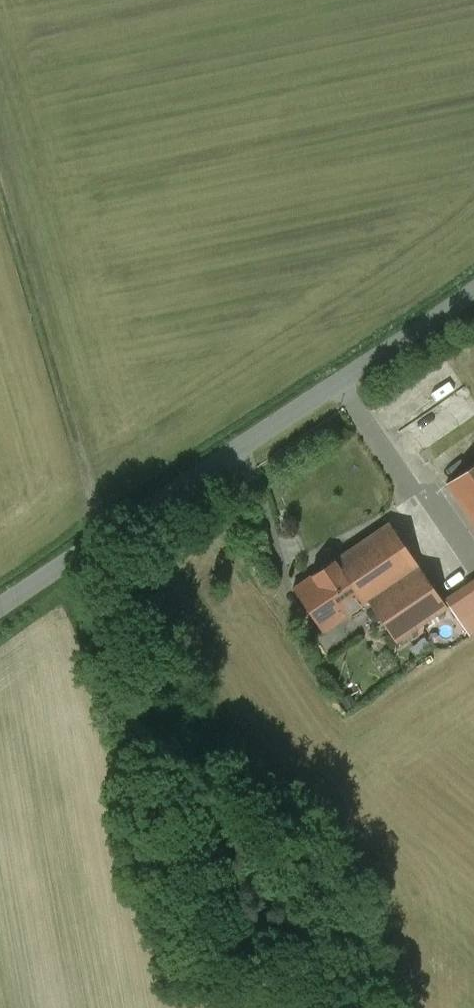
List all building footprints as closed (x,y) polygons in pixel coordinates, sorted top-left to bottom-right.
[(449,483),(473,520),(473,465),(449,483)] [(323,631),(367,600),(418,565),(388,522),(293,589),(323,631)] [(448,607),(418,565),(367,600),(397,642),(448,607)] [(453,605),(471,636),(473,633),(473,590),(453,605)]
